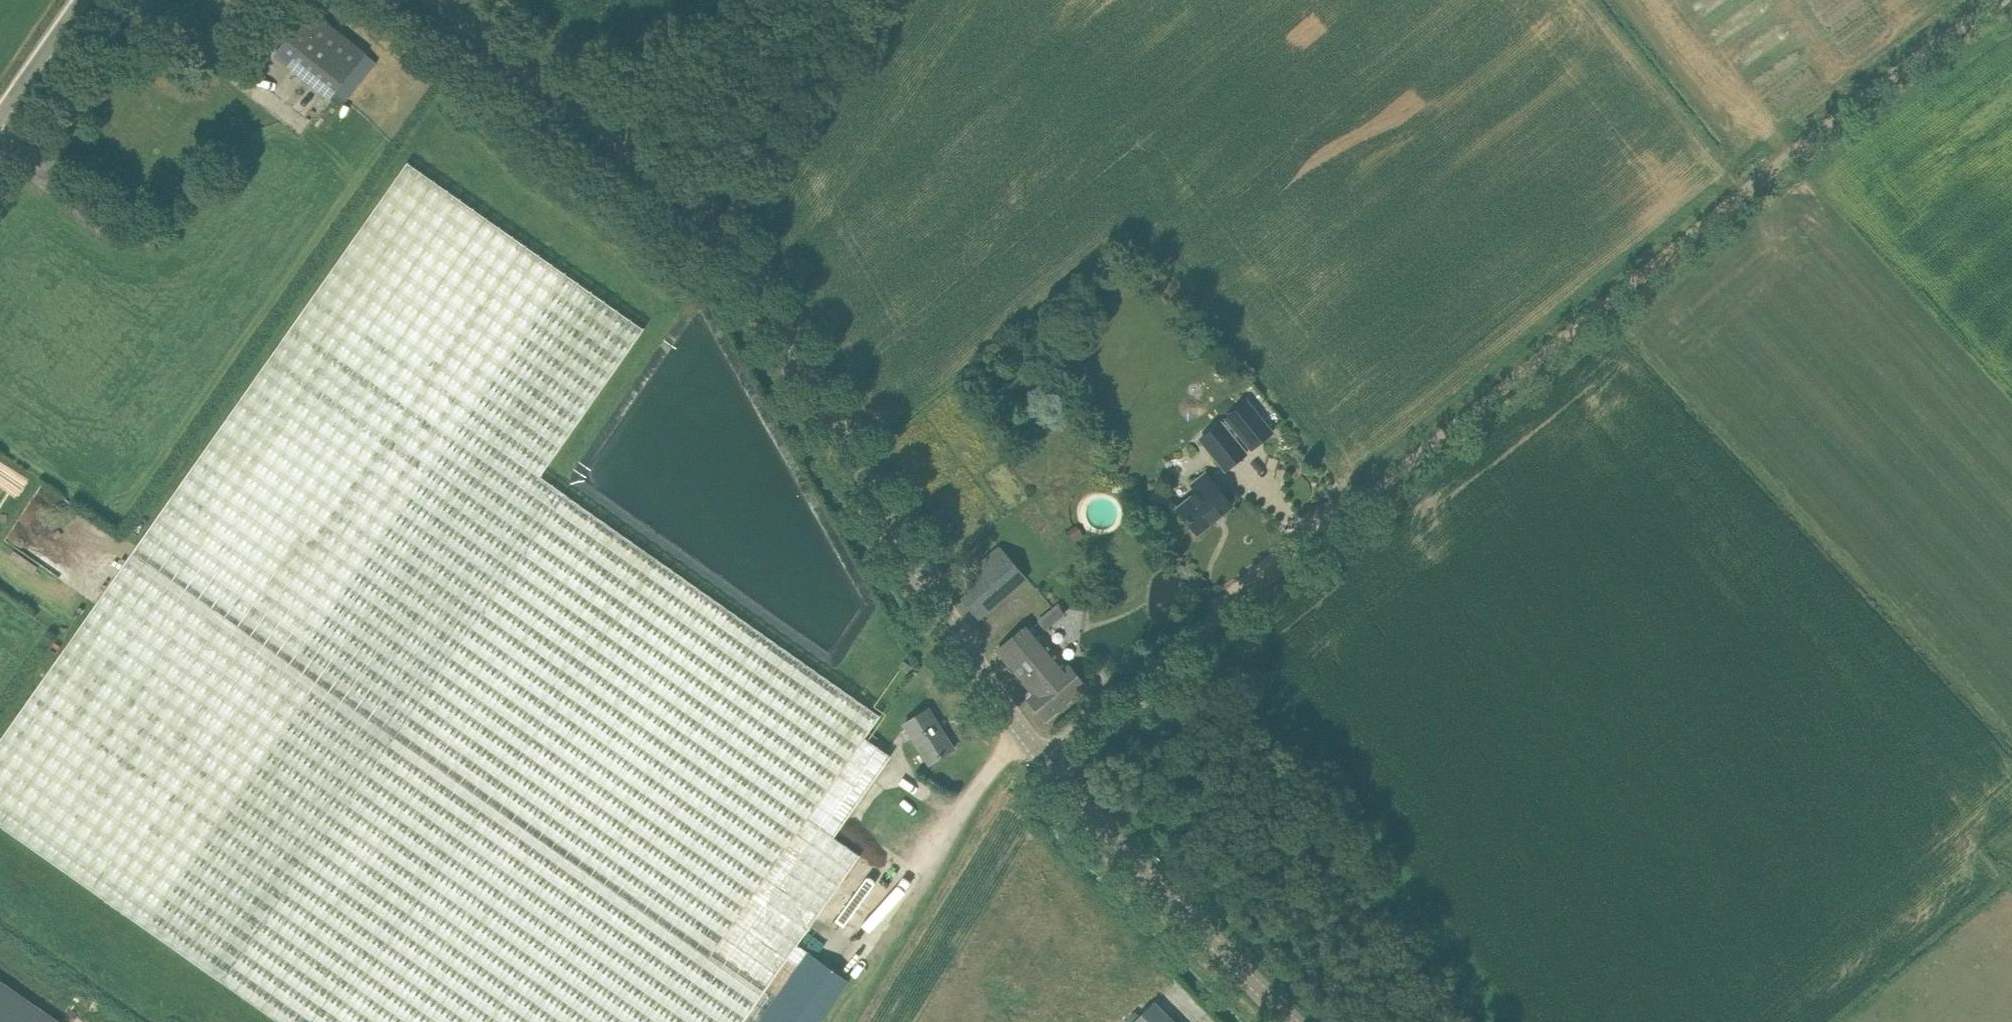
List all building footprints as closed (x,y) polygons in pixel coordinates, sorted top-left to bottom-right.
[(365,54),(310,11),(276,53),(332,97),(365,54)] [(0,740),(0,823),(210,972),(282,1021),(743,1021),(798,944),(861,855),(835,836),(892,755),(866,737),(881,715),(552,482),(542,474),(646,325),(410,159),(0,740)] [(1248,400),(1226,418),(1252,449),(1273,431),(1248,400)] [(1201,441),(1228,474),(1251,455),(1224,422),(1201,441)] [(1177,507),(1198,533),(1233,505),(1206,472),(1192,483),(1198,490),(1177,507)] [(1077,525),(1067,530),(1074,543),(1084,537),(1077,525)] [(951,586),(962,598),(979,619),(1028,578),(1000,545),(951,586)] [(1041,629),(1063,615),(1056,604),(1034,619),(1041,629)] [(1035,695),(1030,699),(1046,718),(1086,685),(1069,665),(1067,667),(1030,623),(997,651),(1035,695)] [(905,724),(930,764),(954,748),(941,727),(939,729),(928,710),(930,709),(929,708),(905,724)] [(865,891),(878,868),(864,859),(851,882),(865,891)] [(743,1021),(820,1021),(850,980),(798,944),(743,1021)] [(0,985),(0,1021),(54,1021),(0,985)] [(1134,1021),(1175,1021),(1154,1001),(1140,1015),(1134,1021)]
